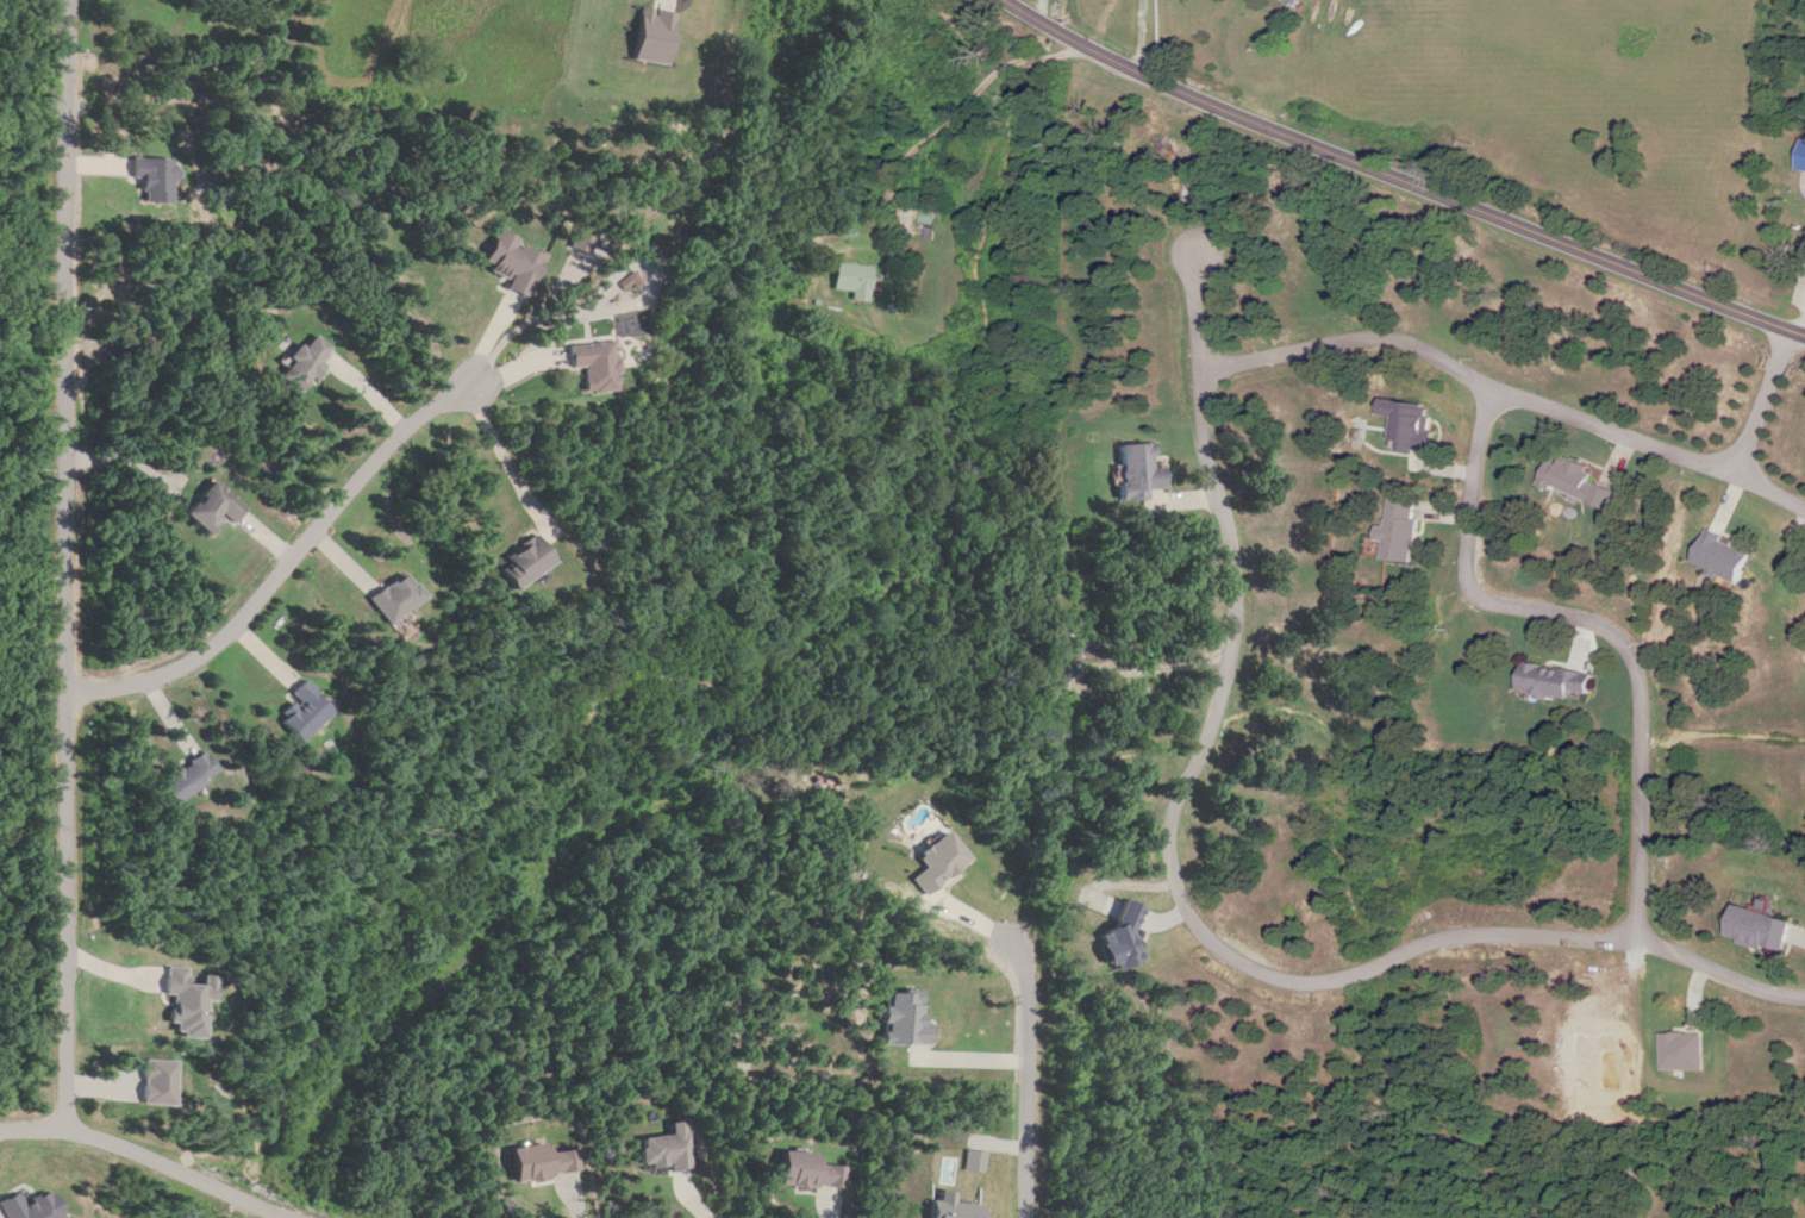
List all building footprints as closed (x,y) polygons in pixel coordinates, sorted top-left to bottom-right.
[(933,222),(933,212),(920,212),(920,222),(933,222)] [(872,266),(835,265),(834,291),(853,292),(852,302),(870,302),(872,266)] [(584,368),(587,393),(618,391),(614,341),(568,346),(570,369),(584,368)] [(1432,452),(1435,404),(1385,401),(1384,415),(1395,416),(1393,449),(1432,452)] [(1120,446),(1123,500),(1148,499),(1147,490),(1167,489),(1166,469),(1154,470),(1152,444),(1120,446)] [(1614,510),(1622,489),(1591,477),(1595,466),(1573,457),(1570,466),(1553,459),(1544,482),(1614,510)] [(209,534),(225,517),(233,525),(246,510),(215,481),(185,512),(209,534)] [(1384,527),(1379,527),(1378,541),(1385,542),(1383,559),(1415,561),(1419,499),(1386,497),(1384,527)] [(520,592),(557,557),(535,534),(498,568),(520,592)] [(1698,568),(1750,579),(1757,546),(1705,535),(1698,568)] [(369,598),(387,625),(427,599),(409,572),(369,598)] [(1577,698),(1578,691),(1594,693),(1596,672),(1524,662),(1520,691),(1577,698)] [(159,783),(174,805),(220,773),(204,752),(159,783)] [(1735,936),(1793,953),(1803,920),(1745,903),(1735,936)]
